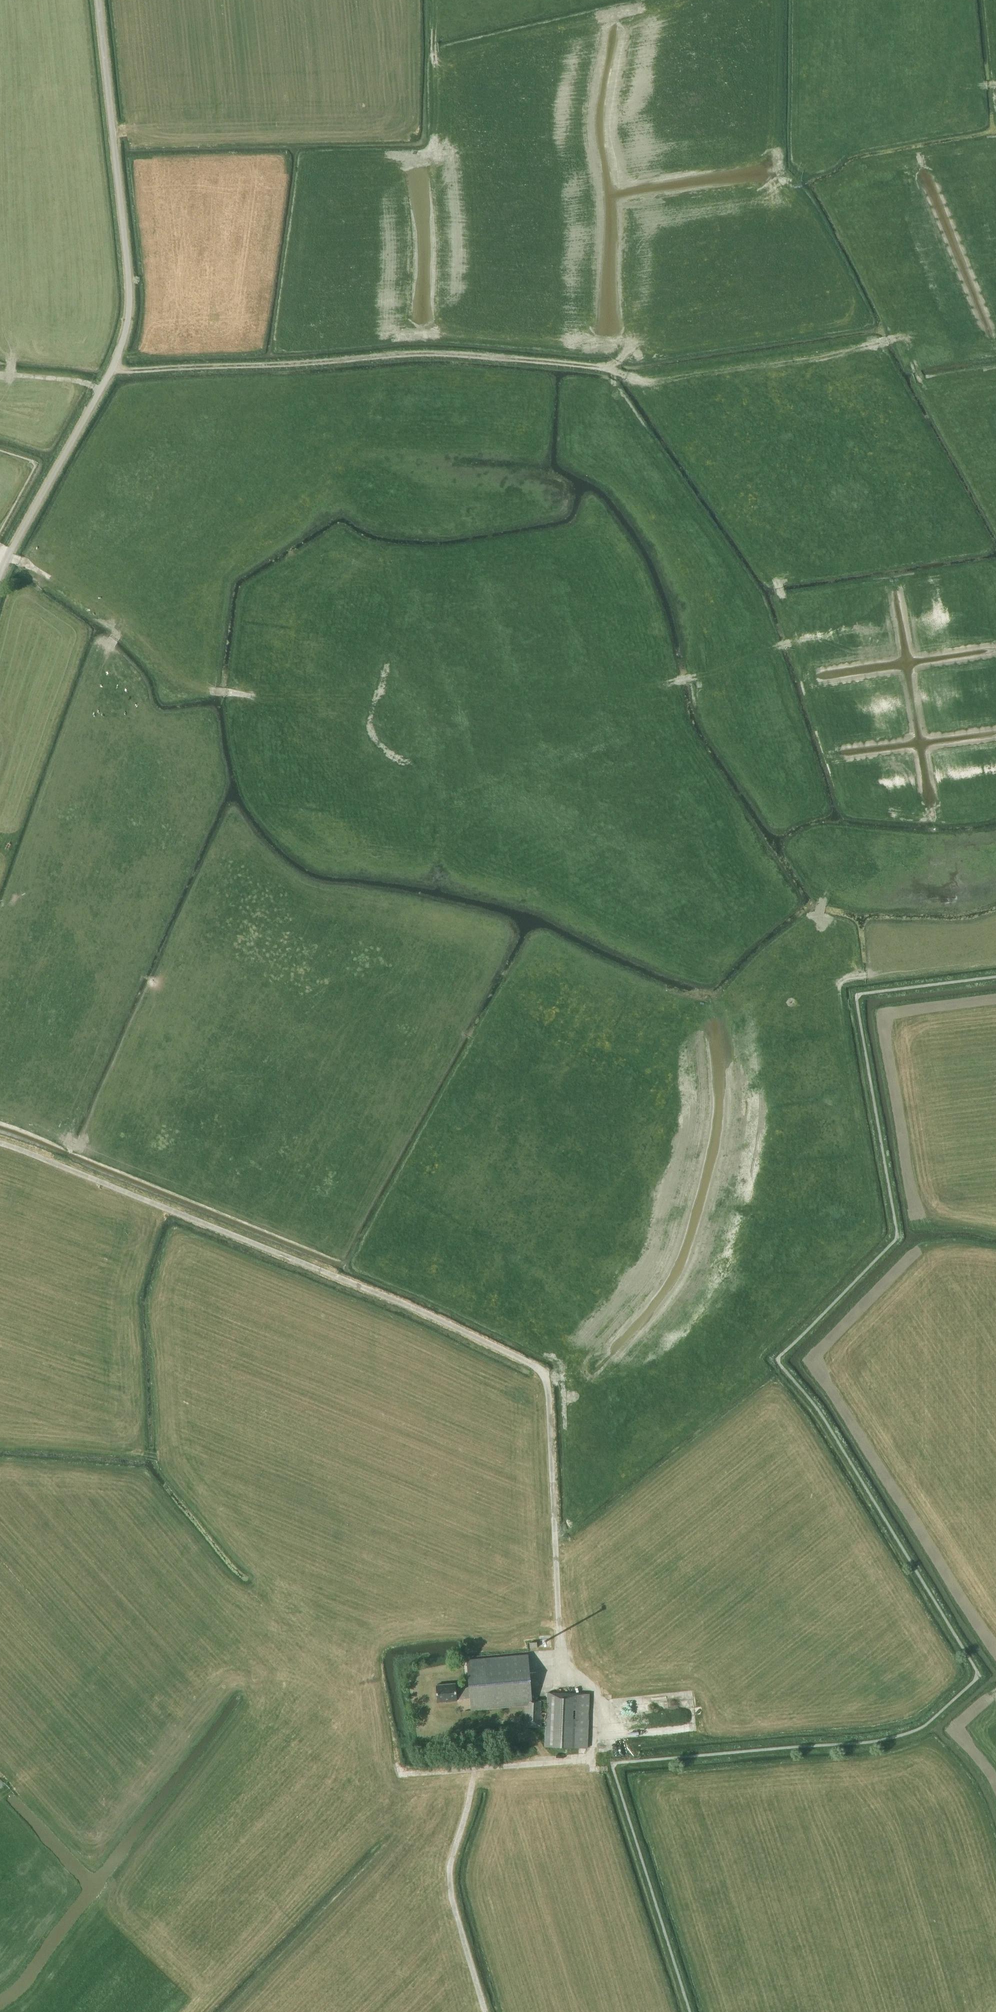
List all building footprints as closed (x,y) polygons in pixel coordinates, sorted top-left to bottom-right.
[(531,1699),(527,1655),(466,1660),(469,1687),(455,1688),(455,1683),(436,1685),(437,1702),(456,1700),(456,1698),(470,1697),(471,1710),(525,1705),(524,1726),(545,1727),(545,1746),(587,1748),(589,1694),(547,1692),(546,1700),(531,1699)]
